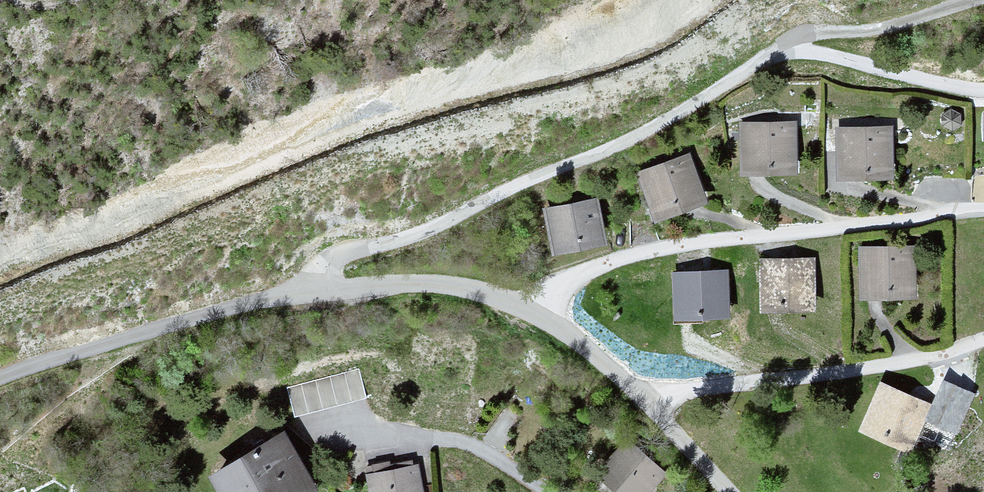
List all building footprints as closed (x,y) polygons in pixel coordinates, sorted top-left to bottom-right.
[(801,116),(746,117),(747,168),(802,166),(801,116)] [(894,124),(841,124),(841,175),(895,174),(894,124)] [(693,149),(646,167),(664,215),(712,197),(693,149)] [(603,193),(553,203),(563,248),(612,238),(603,193)] [(923,245),(868,244),(867,300),(923,301),(923,245)] [(822,258),(768,257),(767,309),(821,310),(822,258)] [(733,267),(681,267),(681,316),(733,317),(733,267)] [(882,388),(860,436),(902,455),(916,426),(948,440),(967,399),(934,384),(924,407),(882,388)] [(219,469),(231,491),(295,491),(308,485),(282,435),(219,469)] [(602,473),(622,491),(647,491),(664,475),(632,442),(602,473)] [(376,473),(380,491),(423,491),(418,465),(376,473)]
